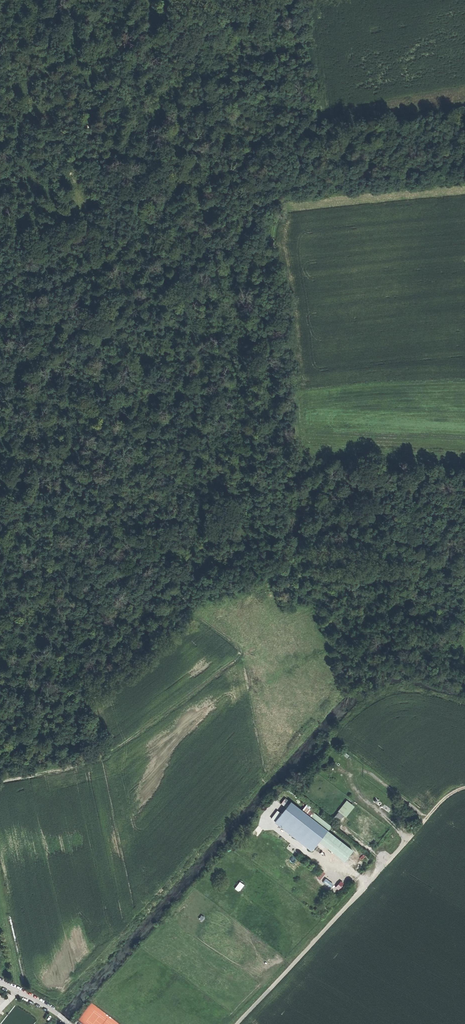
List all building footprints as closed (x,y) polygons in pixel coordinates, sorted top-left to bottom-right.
[(289,801),(280,813),(277,810),(274,820),(311,849),(318,840),(326,829),(289,801)] [(353,806),(347,801),(339,810),(346,815),(353,806)] [(338,810),(333,816),(337,819),(342,814),(338,810)] [(352,849),(326,829),(318,840),(343,860),(352,849)] [(330,887),(333,883),(326,878),(323,882),(330,887)] [(338,889),(344,883),(341,880),(335,886),(338,889)] [(239,891),(244,884),(240,881),(235,888),(239,891)]
